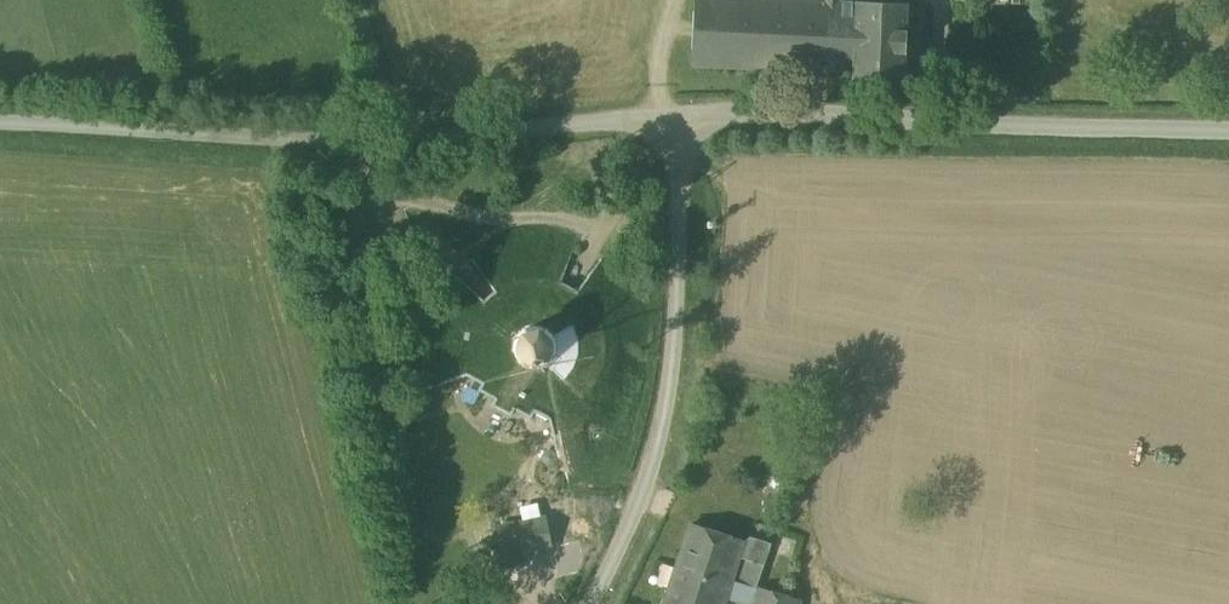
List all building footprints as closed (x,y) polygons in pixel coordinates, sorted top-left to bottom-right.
[(693,65),(741,67),(744,0),(696,0),(693,65)] [(741,67),(853,72),(856,1),(852,1),(837,0),(744,0),(741,67)] [(911,3),(856,1),(853,72),(852,78),(908,80),(911,3)] [(566,272),(543,267),(542,279),(548,280),(554,281),(561,283),(562,282),(566,272)] [(554,281),(548,280),(542,279),(535,279),(523,280),(514,283),(506,286),(497,291),(496,290),(488,297),(484,302),(485,302),(478,311),(474,319),(471,326),(470,334),(468,342),(458,342),(451,362),(446,373),(450,382),(468,376),(482,384),(479,390),(495,399),(492,405),(512,416),(515,410),(532,419),(535,412),(550,420),(554,439),(578,434),(592,408),(583,398),(587,393),(594,384),(600,372),(604,357),(604,343),(603,334),(602,327),(596,315),(591,306),(582,296),(577,292),(578,291),(568,285),(562,282),(561,283),(554,281)] [(600,299),(584,282),(578,291),(577,292),(582,296),(591,306),(600,299)] [(440,358),(434,372),(439,386),(450,382),(446,373),(451,362),(440,358)] [(578,434),(554,439),(557,449),(580,444),(578,434)] [(547,518),(499,527),(506,565),(529,561),(527,551),(553,546),(547,518)] [(691,524),(666,603),(724,603),(739,557),(746,559),(764,565),(769,551),(765,541),(751,537),(744,541),(691,524)] [(764,565),(746,559),(738,583),(757,589),(764,565)] [(757,589),(752,603),(799,603),(800,601),(757,589)]
